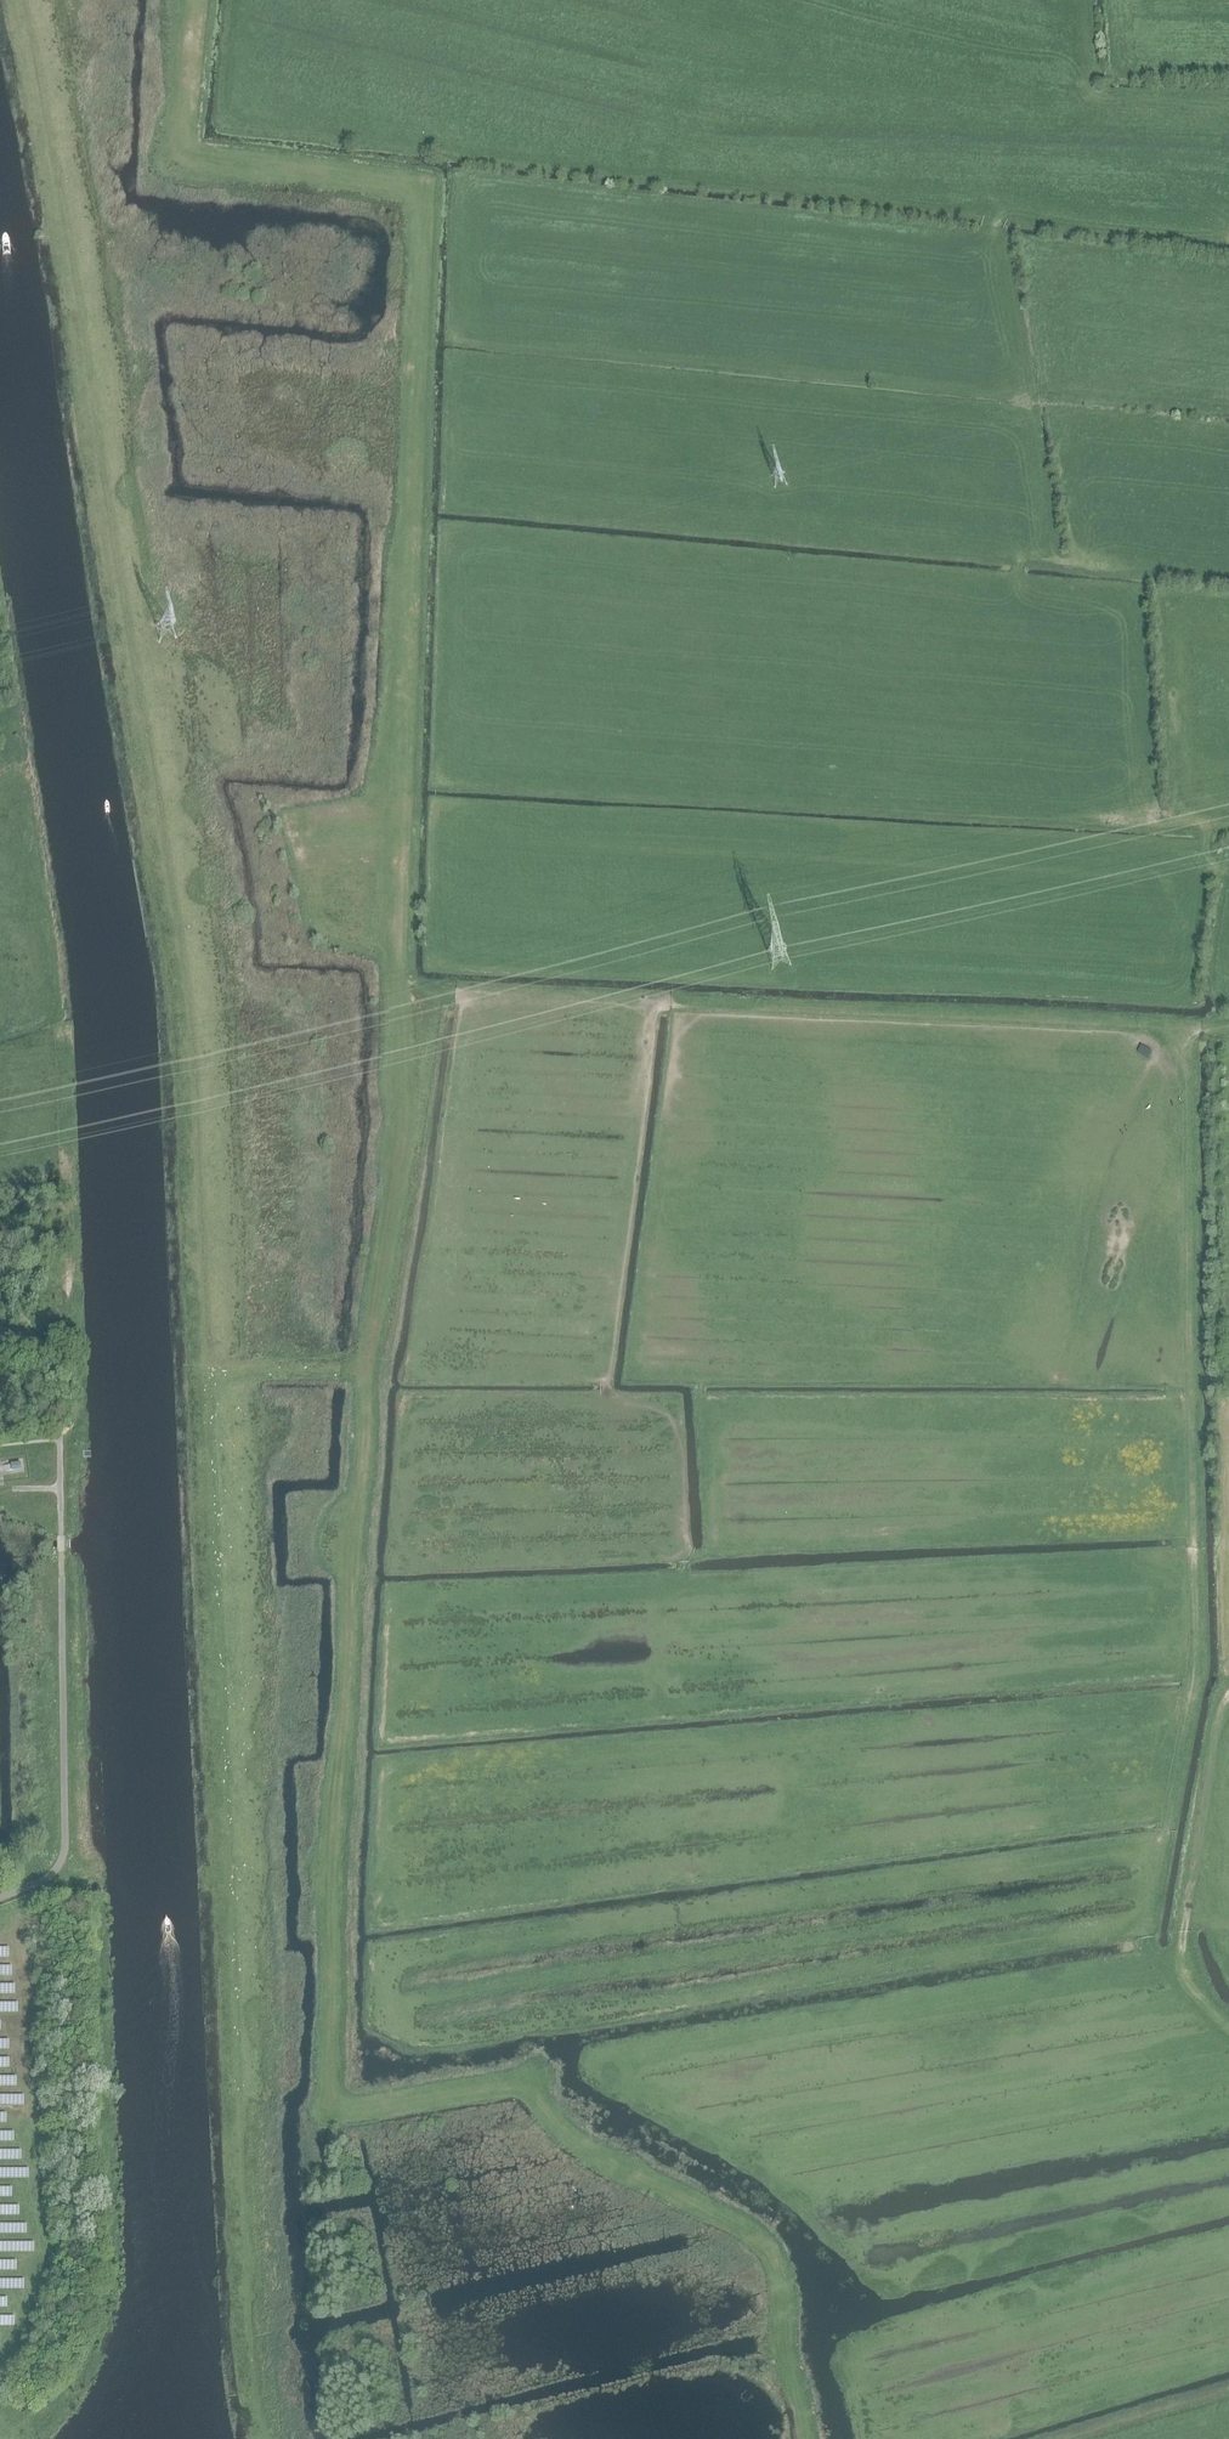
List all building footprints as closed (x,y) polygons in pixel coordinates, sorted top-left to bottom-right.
[(1147,1058),(1150,1051),(1139,1045),(1136,1052),(1147,1058)] [(20,1463),(10,1464),(11,1471),(21,1470),(20,1463)]
